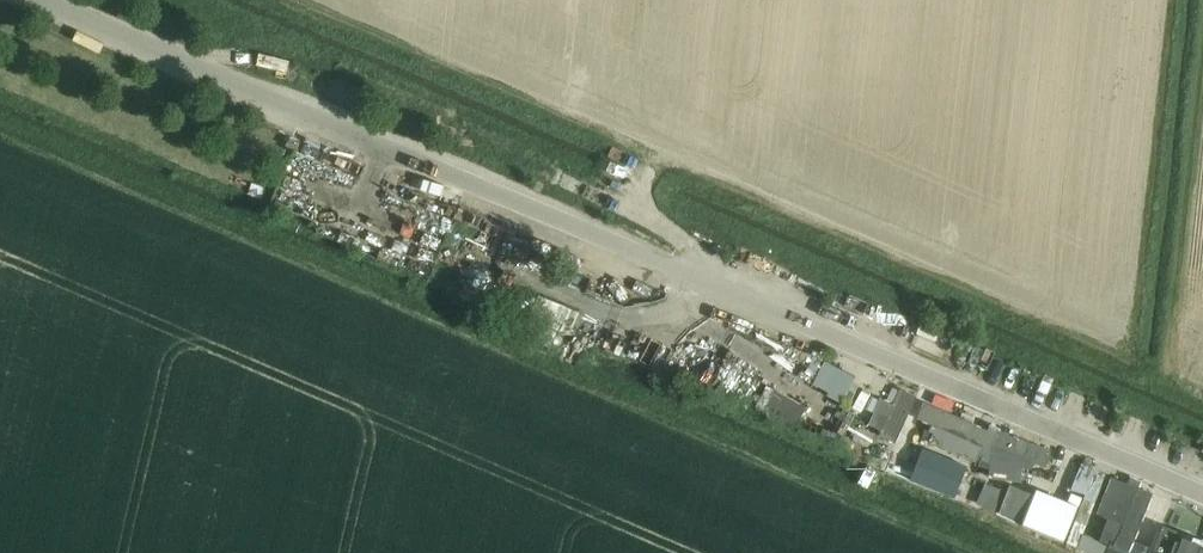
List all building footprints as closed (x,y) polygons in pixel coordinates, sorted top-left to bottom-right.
[(545,300),(536,322),(562,333),(571,311),(545,300)] [(830,392),(827,397),(840,404),(854,378),(824,362),(813,383),(830,392)] [(869,425),(882,431),(879,437),(895,444),(917,397),(902,390),(900,392),(895,405),(881,399),(869,425)] [(776,391),(765,411),(796,428),(807,408),(776,391)] [(930,424),(928,430),(925,429),(920,444),(927,445),(931,432),(937,440),(937,446),(974,462),(962,483),(967,486),(978,467),(979,466),(988,431),(924,403),(917,420),(930,424)] [(830,438),(844,411),(831,405),(817,431),(830,438)] [(991,425),(988,431),(979,466),(978,467),(989,470),(988,479),(1021,483),(1023,469),(1033,469),(1035,464),(1045,468),(1051,452),(1000,431),(1000,430),(991,425)] [(970,463),(941,451),(933,475),(923,472),(917,487),(950,499),(952,497),(956,497),(964,474),(966,474),(970,463)] [(1064,542),(1078,548),(1083,535),(1106,475),(1081,464),(1070,490),(1085,495),(1083,499),(1064,542)] [(1110,545),(1108,548),(1106,552),(1147,552),(1150,547),(1134,540),(1153,493),(1140,488),(1142,481),(1130,476),(1127,484),(1111,477),(1097,514),(1107,518),(1099,541),(1110,545)] [(986,484),(976,503),(998,512),(998,514),(1021,523),(1064,542),(1083,499),(1070,493),(1068,502),(1035,489),(1033,494),(1008,484),(1006,491),(986,484)] [(1078,548),(1087,552),(1106,552),(1108,548),(1083,535),(1078,548)]
